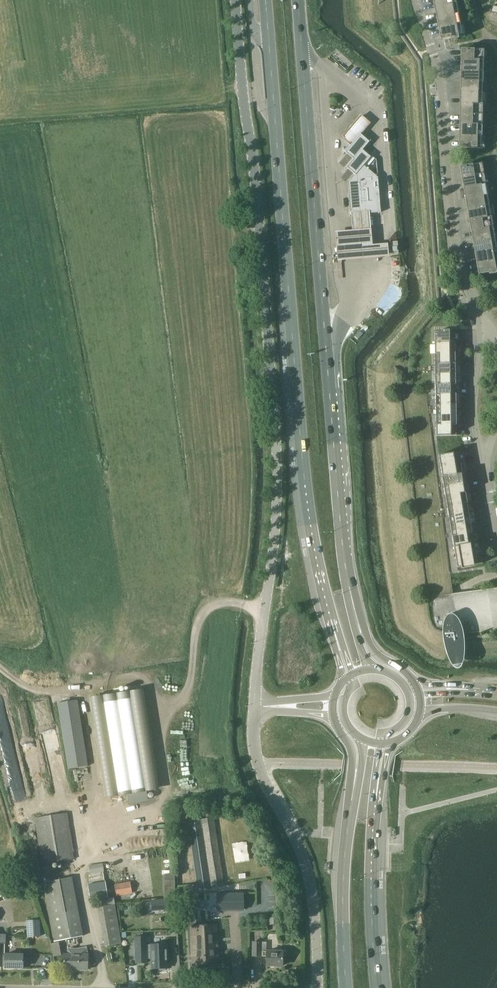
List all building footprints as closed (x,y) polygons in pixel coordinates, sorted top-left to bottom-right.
[(437,7),(434,8),(436,18),(439,18),(459,14),(457,4),(437,7)] [(439,18),(436,18),(438,29),(441,29),(461,25),(461,24),(459,14),(439,18)] [(441,29),(438,29),(440,40),(443,40),(444,40),(449,39),(451,38),(451,40),(459,39),(458,37),(466,36),(465,31),(464,24),(461,24),(461,25),(441,29)] [(461,49),(461,61),(464,61),(484,61),(484,50),(464,49),(461,49)] [(461,61),(461,71),(463,72),(484,72),(484,61),(464,61),(461,61)] [(461,71),(460,82),(463,82),(480,83),(483,83),(483,82),(484,72),(463,72),(461,71)] [(460,82),(460,93),(463,93),(479,93),(486,94),(486,82),(483,82),(483,83),(480,83),(463,82),(460,82)] [(460,93),(460,104),(463,104),(479,104),(483,104),(483,105),(486,105),(486,103),(486,94),(479,93),(463,93),(460,93)] [(460,104),(460,115),(462,115),(478,115),(482,115),(483,105),(483,104),(479,104),(463,104),(460,104)] [(370,121),(361,114),(342,135),(351,143),(370,121)] [(460,115),(459,125),(462,125),(476,126),(482,126),(482,115),(478,115),(462,115),(460,115)] [(459,125),(459,136),(462,136),(476,137),(482,137),(482,136),(482,126),(476,126),(462,125),(459,125)] [(360,135),(345,152),(347,154),(352,158),(354,159),(347,168),(348,169),(353,173),(355,175),(348,183),(349,196),(351,215),(353,215),(353,214),(352,214),(352,212),(379,210),(379,212),(378,212),(378,213),(381,213),(378,177),(363,165),(370,157),(368,156),(363,151),(362,150),(369,142),(367,141),(362,136),(360,135)] [(459,136),(459,148),(462,148),(485,148),(485,136),(482,136),(482,137),(476,137),(462,136),(459,136)] [(462,166),(459,167),(461,178),(464,178),(484,174),(482,163),(462,166)] [(464,178),(461,178),(463,189),(466,189),(486,185),(484,174),(464,178)] [(466,189),(463,189),(465,200),(468,199),(488,196),(486,185),(466,189)] [(468,199),(465,200),(467,210),(470,210),(490,206),(490,205),(488,196),(468,199)] [(470,210),(467,210),(469,221),(472,220),(492,217),(492,218),(495,217),(493,205),(490,205),(490,206),(470,210)] [(335,233),(338,263),(389,259),(388,246),(374,247),(370,212),(353,213),(354,231),(335,233)] [(472,220),(469,221),(471,232),(474,231),(493,228),(492,218),(492,217),(472,220)] [(474,231),(471,232),(473,242),(476,242),(495,238),(493,228),(474,231)] [(473,242),(475,253),(477,252),(496,249),(496,248),(495,238),(476,242),(473,242)] [(475,253),(476,264),(479,263),(496,260),(496,249),(477,252),(475,253)] [(476,264),(478,275),(481,274),(496,271),(496,260),(479,263),(476,264)] [(435,344),(455,343),(455,333),(458,333),(458,332),(435,333),(435,344)] [(435,344),(435,354),(455,353),(455,343),(435,344)] [(455,353),(435,354),(435,364),(455,364),(455,353)] [(435,364),(435,374),(456,374),(455,364),(435,364)] [(456,374),(435,374),(435,384),(456,384),(456,374)] [(435,384),(436,395),(456,394),(456,384),(435,384)] [(456,394),(436,395),(436,405),(456,404),(456,394)] [(436,405),(436,415),(456,415),(456,404),(436,405)] [(456,415),(436,415),(436,425),(457,425),(456,415)] [(436,436),(459,436),(459,435),(457,435),(457,425),(436,425),(436,436)] [(441,466),(461,463),(459,453),(462,452),(461,452),(439,455),(441,466)] [(441,466),(442,476),(462,473),(461,463),(441,466)] [(462,473),(442,476),(444,486),(464,483),(462,473)] [(444,486),(446,496),(466,493),(464,483),(444,486)] [(466,493),(446,496),(447,506),(467,503),(466,493)] [(447,506),(449,516),(469,513),(467,503),(447,506)] [(469,513),(449,516),(451,527),(471,523),(469,513)] [(471,523),(451,527),(452,537),(473,533),(471,523)] [(452,537),(454,547),(474,543),(473,533),(452,537)] [(474,543),(454,547),(456,557),(476,553),(474,543)] [(457,567),(483,563),(481,552),(476,553),(456,557),(457,567)] [(431,596),(437,638),(443,637),(443,640),(444,643),(445,648),(446,653),(447,655),(448,658),(449,660),(450,662),(451,664),(451,665),(452,666),(453,666),(461,664),(462,665),(463,663),(463,661),(464,659),(464,657),(464,653),(464,649),(464,645),(464,640),(464,635),(496,630),(496,587),(463,592),(453,593),(431,596)] [(144,688),(90,696),(106,797),(159,789),(144,688)] [(78,700),(58,703),(68,769),(88,766),(78,700)] [(146,791),(127,794),(129,802),(148,799),(146,791)] [(67,813),(35,818),(43,864),(74,859),(67,813)] [(214,818),(188,822),(197,884),(211,882),(212,888),(224,886),(214,818)] [(43,884),(44,886),(54,942),(82,936),(71,878),(43,884)] [(175,880),(163,880),(164,898),(176,898),(175,880)] [(132,893),(131,886),(130,881),(114,884),(116,896),(132,893)] [(91,901),(108,898),(105,882),(88,885),(91,901)] [(15,886),(0,891),(0,902),(19,896),(15,886)] [(244,893),(217,894),(217,911),(244,910),(244,893)] [(175,899),(158,900),(159,910),(176,909),(175,899)] [(115,905),(99,907),(105,946),(121,944),(115,905)] [(26,920),(27,937),(41,937),(40,920),(26,920)] [(216,925),(191,926),(193,965),(218,963),(216,925)] [(146,937),(135,937),(136,963),(147,963),(147,959),(152,959),(152,952),(147,952),(146,945),(146,937)] [(283,952),(260,951),(261,942),(253,942),(252,956),(266,956),(266,965),(283,966),(283,952)] [(166,970),(166,968),(167,968),(167,954),(167,944),(151,944),(151,945),(146,945),(147,952),(152,952),(152,959),(152,969),(159,968),(159,970),(166,970)] [(79,949),(68,949),(68,955),(64,955),(64,969),(79,969),(80,970),(85,969),(87,969),(90,968),(88,956),(88,955),(87,955),(86,948),(79,949)] [(5,954),(5,968),(23,968),(23,954),(5,954)]
